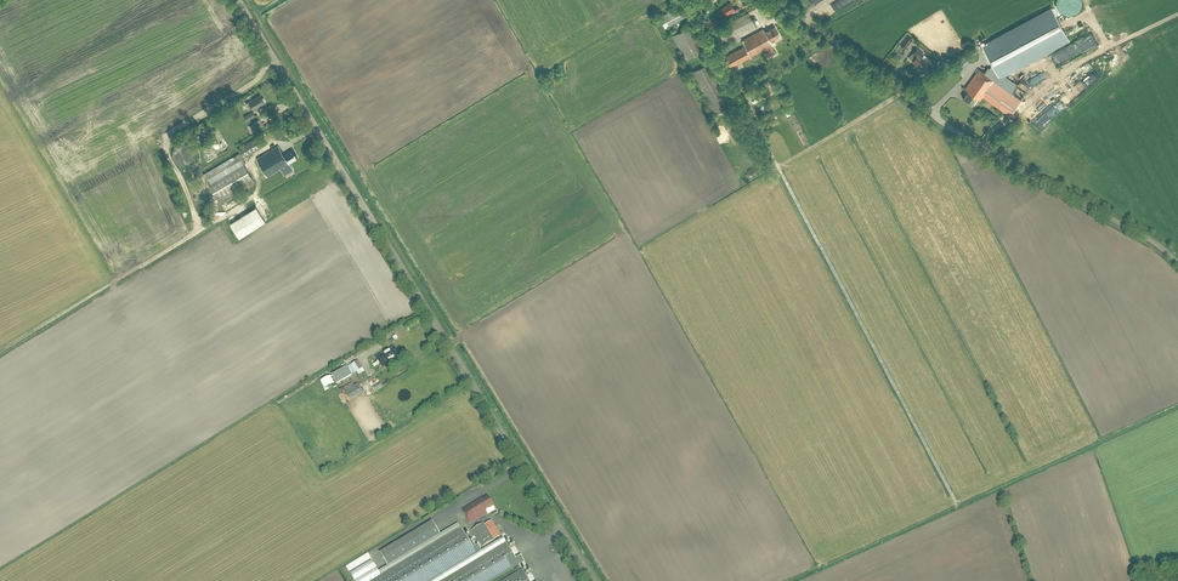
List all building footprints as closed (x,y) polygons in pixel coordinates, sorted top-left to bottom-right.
[(693,1),(697,10),(708,4),(706,0),(695,0),(693,1)] [(1056,3),(1057,5),(1057,8),(1059,10),(1060,12),(1062,13),(1064,14),(1067,15),(1069,15),(1072,15),(1074,14),(1076,13),(1078,12),(1080,10),(1081,8),(1081,5),(1082,3),(1081,0),(1057,0),(1056,3)] [(717,10),(722,17),(735,9),(730,2),(717,10)] [(681,4),(659,16),(665,28),(687,16),(681,4)] [(999,108),(1010,116),(1022,99),(1011,92),(1017,84),(1005,76),(1070,42),(1051,7),(982,45),(992,64),(986,74),(979,69),(964,88),(968,91),(963,98),(972,104),(976,97),(980,99),(982,96),(999,108)] [(748,12),(710,32),(718,48),(756,27),(748,12)] [(719,24),(715,15),(703,21),(708,30),(719,24)] [(692,25),(672,35),(685,60),(705,49),(692,25)] [(765,31),(764,28),(742,40),(745,45),(724,57),(732,72),(738,69),(735,64),(764,49),(768,57),(775,54),(770,45),(772,44),(771,41),(780,36),(774,26),(765,31)] [(906,34),(899,42),(905,47),(912,39),(906,34)] [(919,66),(918,66),(922,70),(926,66),(925,65),(927,62),(920,57),(923,53),(916,47),(911,54),(915,57),(912,60),(919,66)] [(958,69),(974,61),(972,56),(956,64),(958,69)] [(1096,71),(1077,83),(1081,89),(1079,90),(1080,92),(1101,79),(1096,71)] [(753,85),(750,80),(741,85),(743,90),(753,85)] [(262,98),(260,95),(249,101),(254,110),(258,107),(265,102),(265,100),(264,98),(262,98)] [(288,103),(281,106),(283,112),(291,110),(288,103)] [(238,150),(240,152),(202,174),(219,202),(244,187),(245,189),(253,184),(252,182),(254,181),(244,163),(245,162),(243,158),(264,145),(259,137),(238,150)] [(172,151),(172,152),(172,153),(172,154),(172,156),(172,157),(173,158),(174,159),(174,160),(175,161),(176,162),(177,162),(178,163),(179,163),(180,164),(181,164),(183,164),(185,164),(186,164),(187,163),(188,163),(189,162),(190,161),(191,161),(192,160),(193,159),(193,158),(194,156),(194,155),(194,154),(194,153),(194,151),(194,150),(194,149),(193,148),(192,147),(191,146),(190,145),(189,144),(188,144),(187,143),(186,143),(184,143),(183,142),(182,143),(181,143),(179,143),(178,143),(177,144),(176,145),(175,145),(175,146),(173,148),(173,149),(172,151)] [(211,142),(200,148),(208,164),(220,157),(211,142)] [(284,155),(278,145),(257,158),(267,176),(289,163),(288,162),(297,156),(293,149),(284,155)] [(265,221),(256,207),(230,223),(239,237),(265,221)] [(379,356),(385,365),(385,366),(400,357),(393,347),(393,348),(379,356)] [(350,366),(355,373),(363,368),(358,361),(350,366)] [(337,381),(352,376),(348,365),(333,371),(337,381)] [(375,376),(368,380),(372,387),(379,382),(375,376)] [(379,382),(372,386),(376,392),(382,388),(379,382)] [(358,384),(345,391),(351,400),(363,393),(358,384)] [(494,507),(488,497),(480,502),(478,500),(462,511),(468,521),(475,517),(476,520),(487,513),(486,512),(494,507)] [(440,534),(432,522),(380,553),(387,566),(440,534)] [(500,537),(496,529),(489,533),(483,524),(472,531),(482,548),(500,537)] [(481,551),(478,545),(473,548),(461,528),(373,580),(430,580),(481,551)] [(443,580),(492,580),(524,562),(521,556),(516,559),(506,543),(443,580)] [(516,557),(521,553),(516,546),(511,549),(516,557)] [(505,580),(529,580),(522,570),(505,580)] [(527,575),(530,580),(535,580),(537,580),(532,572),(527,575)]
